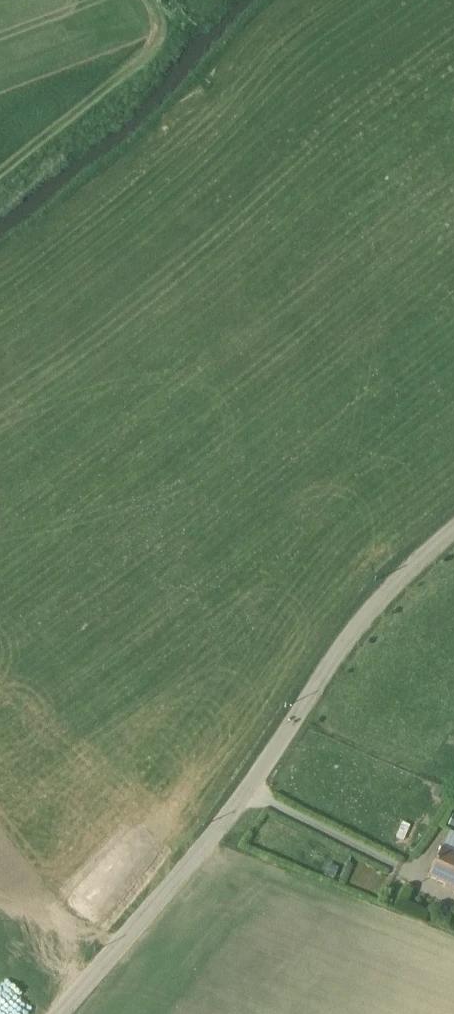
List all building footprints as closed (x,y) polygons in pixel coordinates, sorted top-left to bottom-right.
[(448,832),(426,879),(444,886),(442,891),(452,896),(453,892),(453,835),(448,832)]
